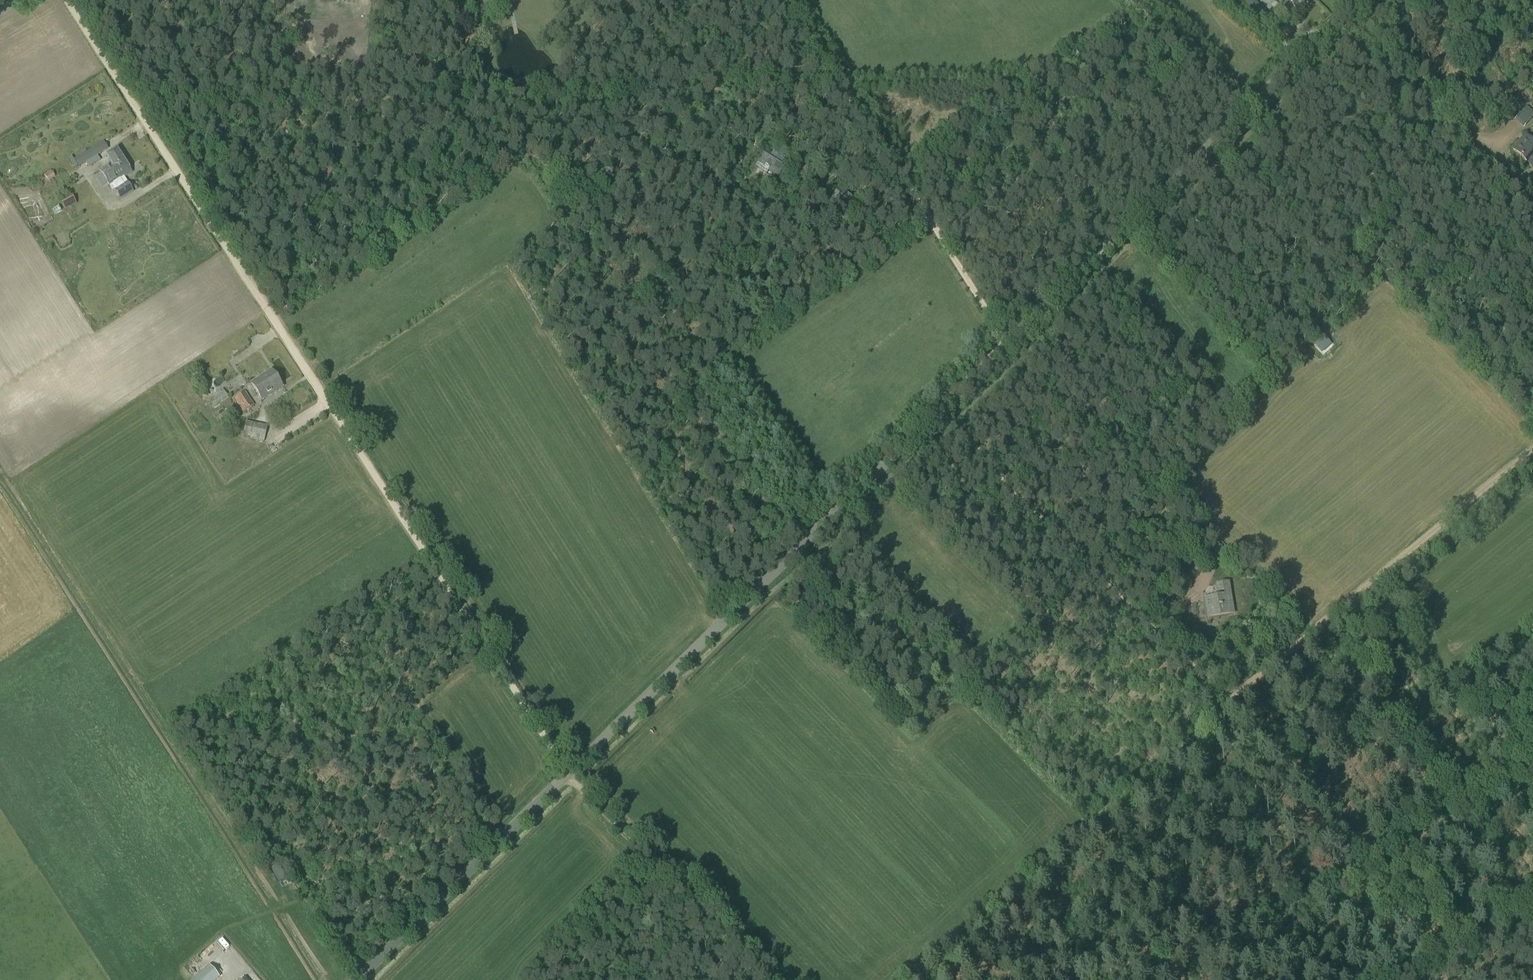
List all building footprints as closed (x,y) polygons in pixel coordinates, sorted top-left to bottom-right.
[(1307,0),(1288,0),(1297,10),(1307,0)] [(1260,18),(1266,12),(1258,4),(1252,10),(1260,18)] [(1512,116),(1520,107),(1514,102),(1506,111),(1512,116)] [(1532,118),(1532,112),(1527,106),(1515,120),(1523,128),(1532,118)] [(1532,167),(1532,143),(1525,136),(1513,150),(1532,167)] [(79,167),(116,145),(111,137),(74,159),(79,167)] [(134,192),(124,177),(132,172),(117,149),(107,156),(111,164),(100,171),(113,191),(114,190),(121,201),(134,192)] [(772,155),(765,151),(755,167),(768,175),(771,170),(779,175),(781,172),(789,176),(794,167),(773,154),(772,155)] [(136,168),(139,177),(146,174),(142,166),(136,168)] [(49,182),(55,177),(50,170),(44,175),(49,182)] [(69,219),(81,213),(73,197),(61,203),(69,219)] [(754,223),(762,213),(755,208),(748,217),(754,223)] [(1327,349),(1333,340),(1328,337),(1322,345),(1327,349)] [(245,357),(234,363),(238,371),(249,365),(245,357)] [(261,400),(282,387),(271,371),(251,384),(261,400)] [(214,409),(229,398),(223,389),(207,400),(214,409)] [(243,413),(254,406),(245,392),(234,399),(243,413)] [(263,443),(267,427),(246,422),(242,438),(263,443)] [(1200,554),(1193,558),(1196,565),(1203,561),(1200,554)] [(1228,582),(1217,584),(1218,591),(1229,589),(1228,582)] [(1235,613),(1232,593),(1203,598),(1207,618),(1235,613)] [(973,671),(979,666),(974,661),(969,667),(973,671)] [(220,978),(209,966),(194,979),(192,979),(217,979),(220,978)]
